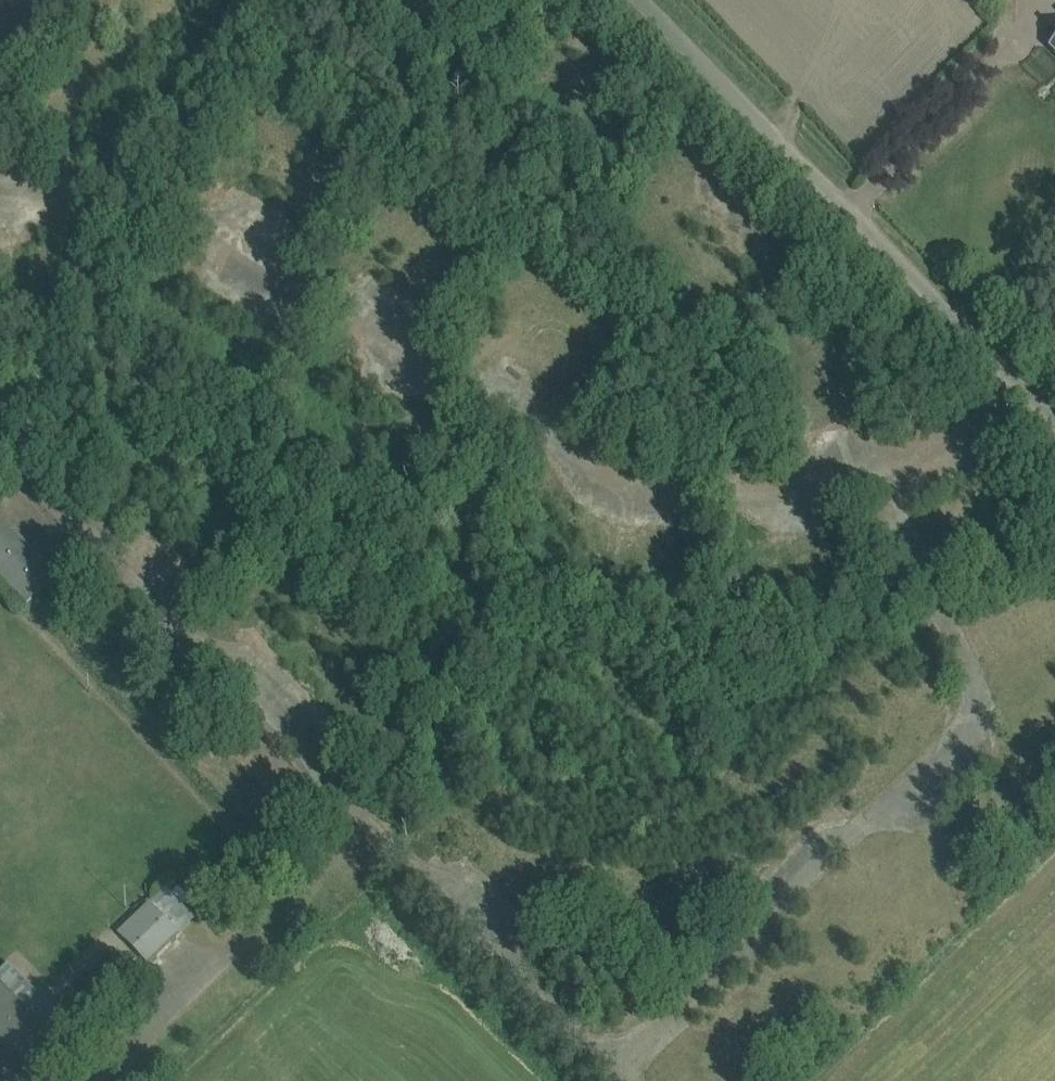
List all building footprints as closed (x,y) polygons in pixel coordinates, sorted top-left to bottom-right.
[(119,935),(149,966),(180,936),(149,905),(119,935)] [(0,983),(0,1045),(25,1071),(56,1040),(0,983)]
